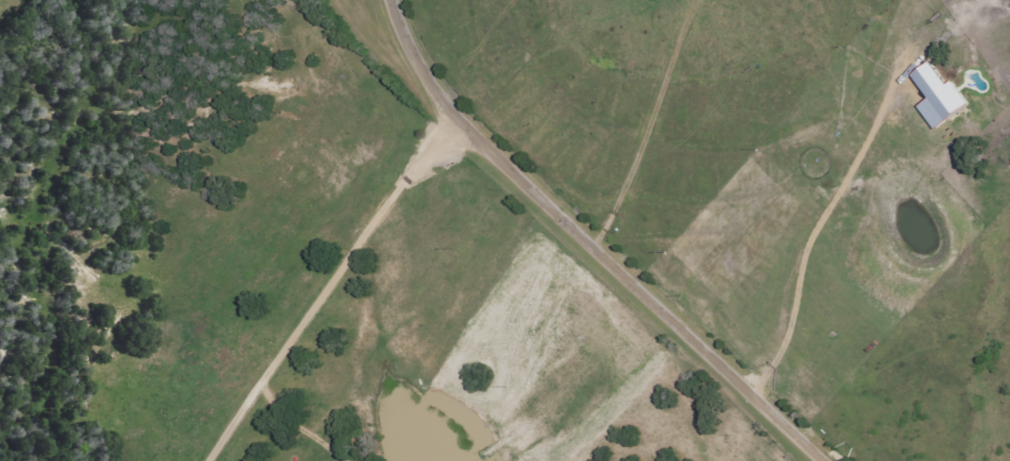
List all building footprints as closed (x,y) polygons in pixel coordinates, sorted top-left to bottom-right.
[(930,99),(919,107),(935,129),(970,105),(954,81),(948,85),(932,62),(913,75),(930,99)]
